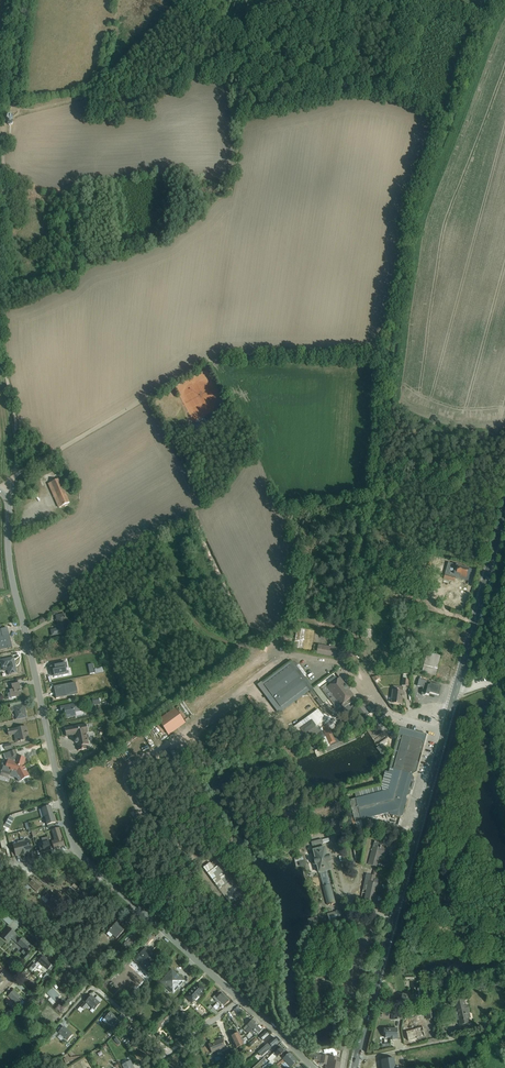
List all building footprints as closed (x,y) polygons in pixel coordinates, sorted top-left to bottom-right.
[(195,437),(214,427),(209,419),(190,429),(195,437)] [(67,504),(69,503),(59,479),(51,483),(54,489),(51,490),(54,497),(57,496),(62,506),(64,505),(65,507),(68,505),(67,504)] [(54,497),(51,490),(54,489),(51,483),(48,484),(58,507),(58,508),(60,507),(61,507),(62,506),(57,496),(54,497)] [(448,563),(445,575),(455,578),(455,577),(469,581),(472,570),(448,563)] [(52,636),(69,633),(65,614),(56,616),(59,629),(51,630),(52,636)] [(0,630),(0,650),(5,649),(5,653),(7,653),(7,649),(12,648),(11,647),(8,629),(7,628),(0,630)] [(313,653),(313,650),(311,650),(314,631),(306,630),(297,628),(293,650),(313,653)] [(384,644),(372,644),(372,661),(384,661),(384,644)] [(313,650),(313,653),(338,658),(340,650),(314,645),(313,650)] [(435,676),(441,656),(427,653),(422,672),(435,676)] [(4,671),(7,670),(8,675),(17,674),(14,657),(1,660),(3,668),(4,671)] [(66,669),(67,669),(66,663),(63,664),(54,666),(55,671),(51,672),(52,676),(54,676),(55,677),(54,677),(54,678),(67,675),(66,669)] [(307,689),(290,667),(265,687),(281,708),(307,689)] [(411,688),(412,684),(411,674),(403,673),(402,686),(408,687),(408,689),(409,689),(409,701),(413,701),(412,688),(411,688)] [(316,693),(335,679),(336,678),(333,674),(313,689),(316,693)] [(335,679),(316,693),(324,704),(325,703),(329,708),(332,706),(338,714),(345,709),(344,708),(342,705),(340,706),(327,689),(337,681),(335,679)] [(340,706),(342,705),(352,697),(353,696),(340,679),(337,681),(327,689),(340,706)] [(430,684),(430,682),(419,679),(417,686),(423,688),(421,694),(422,695),(424,696),(426,695),(429,696),(429,693),(439,696),(441,687),(430,684)] [(79,694),(76,682),(54,687),(56,699),(79,694)] [(12,685),(12,689),(14,688),(14,689),(9,690),(10,693),(7,694),(8,699),(9,699),(9,701),(16,700),(16,697),(22,696),(21,692),(21,691),(20,691),(18,684),(19,683),(12,685)] [(402,705),(403,698),(402,698),(402,696),(403,696),(404,691),(403,691),(403,687),(393,686),(393,690),(392,690),(390,703),(402,705)] [(99,701),(101,700),(100,698),(100,697),(100,696),(98,696),(91,698),(93,705),(100,704),(99,701)] [(342,705),(344,708),(355,701),(352,697),(342,705)] [(360,701),(355,704),(367,719),(375,713),(374,714),(372,712),(369,714),(360,701)] [(75,715),(76,714),(76,713),(84,711),(82,703),(60,707),(61,711),(65,711),(66,718),(76,716),(75,715)] [(8,708),(8,713),(14,711),(16,720),(27,718),(24,705),(10,708),(8,708)] [(351,706),(348,708),(353,717),(357,714),(351,706)] [(175,709),(158,721),(169,736),(185,724),(175,709)] [(311,720),(310,719),(295,730),(301,738),(303,736),(307,742),(321,731),(322,732),(323,731),(331,719),(325,714),(320,715),(318,715),(316,716),(320,719),(318,723),(316,725),(316,724),(315,725),(311,720)] [(342,722),(336,727),(342,736),(350,731),(348,729),(354,725),(347,715),(340,720),(342,722)] [(320,719),(316,716),(311,720),(315,725),(316,724),(316,725),(318,723),(320,719)] [(384,716),(379,719),(388,735),(391,732),(390,729),(391,729),(388,724),(387,725),(386,722),(388,721),(387,718),(384,716)] [(66,737),(75,735),(76,739),(75,739),(74,741),(74,743),(76,744),(77,744),(78,751),(87,749),(86,745),(89,745),(86,733),(88,732),(86,724),(65,728),(66,737)] [(8,730),(8,731),(7,731),(8,736),(14,735),(15,743),(29,740),(26,727),(8,730)] [(412,775),(416,772),(424,745),(422,741),(421,741),(422,736),(399,729),(390,764),(393,770),(409,775),(409,774),(412,775)] [(322,732),(321,731),(317,736),(323,741),(318,743),(321,748),(327,745),(325,740),(324,740),(327,736),(322,732)] [(0,746),(0,748),(1,752),(5,751),(12,749),(11,743),(0,746)] [(6,766),(5,766),(4,770),(4,772),(10,773),(10,775),(12,776),(17,776),(19,782),(23,780),(24,780),(25,780),(26,779),(26,778),(27,778),(29,776),(23,766),(25,758),(17,756),(15,750),(3,754),(5,759),(8,760),(6,766)] [(116,760),(119,765),(127,760),(124,755),(116,760)] [(393,770),(387,790),(406,796),(407,796),(410,794),(411,790),(408,789),(411,781),(413,782),(414,779),(412,776),(409,775),(393,770)] [(29,790),(25,792),(28,805),(45,800),(42,790),(33,793),(31,786),(28,787),(29,790)] [(378,787),(356,792),(357,797),(374,793),(374,792),(379,791),(378,787)] [(355,799),(361,820),(389,813),(390,814),(400,817),(403,816),(407,800),(406,798),(406,796),(387,790),(375,793),(355,799)] [(361,820),(355,799),(349,800),(354,817),(355,822),(361,820)] [(289,800),(286,805),(299,812),(301,806),(289,800)] [(314,808),(308,809),(310,814),(315,813),(325,811),(324,805),(314,807),(314,808)] [(45,817),(53,814),(51,806),(42,809),(45,817)] [(53,814),(45,817),(47,825),(48,828),(54,826),(54,823),(56,823),(53,814)] [(355,822),(354,817),(351,818),(355,834),(364,832),(361,820),(355,822)] [(59,828),(54,830),(51,831),(54,840),(52,841),(54,849),(65,846),(59,828)] [(312,830),(303,832),(305,838),(313,836),(312,830)] [(51,850),(49,841),(47,837),(42,838),(43,843),(43,846),(39,847),(41,853),(51,850)] [(313,850),(324,847),(322,839),(311,842),(313,850)] [(25,842),(25,840),(21,841),(24,855),(28,854),(28,853),(33,852),(30,840),(25,842)] [(21,856),(24,855),(21,841),(17,842),(17,843),(13,845),(16,856),(20,855),(21,856)] [(384,857),(387,848),(381,846),(382,843),(374,841),(373,846),(368,864),(377,867),(380,856),(384,857)] [(324,847),(313,850),(312,850),(313,853),(312,853),(313,859),(312,860),(312,861),(312,862),(312,863),(312,864),(313,864),(313,865),(314,866),(315,866),(317,871),(318,871),(318,874),(320,874),(327,872),(331,871),(329,862),(331,862),(329,855),(327,856),(325,849),(325,847),(324,847)] [(302,856),(294,858),(295,862),(298,861),(300,867),(305,865),(304,860),(302,856)] [(223,862),(217,867),(229,882),(222,887),(223,888),(219,890),(229,903),(235,899),(236,900),(247,893),(242,887),(241,888),(234,879),(235,878),(223,862)] [(368,881),(376,883),(377,880),(375,879),(378,868),(375,867),(371,866),(371,869),(374,870),(372,875),(371,875),(366,874),(363,890),(366,891),(368,881)] [(327,872),(320,874),(323,887),(331,885),(327,872)] [(368,881),(366,891),(363,904),(371,906),(373,906),(373,905),(372,905),(376,883),(368,881)] [(331,885),(323,887),(328,906),(336,903),(331,885)] [(35,894),(27,899),(31,906),(40,900),(35,894)] [(39,909),(46,917),(48,915),(42,907),(39,909)] [(327,914),(329,921),(338,919),(337,918),(343,917),(341,910),(327,914)] [(9,925),(13,921),(4,912),(0,917),(9,925)] [(310,927),(319,924),(317,916),(307,919),(310,927)] [(89,931),(93,922),(88,919),(84,929),(89,931)] [(110,938),(112,935),(116,939),(124,929),(117,923),(109,932),(107,934),(110,938)] [(15,933),(16,933),(9,928),(1,937),(8,942),(11,938),(15,933)] [(22,938),(22,939),(15,933),(11,938),(14,941),(17,944),(21,947),(24,950),(21,953),(25,955),(22,958),(26,961),(31,956),(28,953),(28,952),(32,946),(22,938)] [(132,935),(122,946),(127,951),(137,940),(136,940),(132,936),(132,935)] [(133,961),(148,974),(158,963),(150,955),(151,954),(152,955),(152,954),(145,947),(133,961)] [(48,970),(50,972),(53,968),(51,966),(53,965),(53,964),(43,956),(38,962),(40,964),(43,967),(41,969),(45,973),(47,970),(47,971),(48,970)] [(32,962),(27,968),(31,972),(32,971),(33,972),(34,970),(35,970),(36,969),(36,968),(38,966),(40,964),(38,962),(35,965),(32,962)] [(172,972),(161,984),(172,993),(182,981),(172,972)] [(198,983),(185,998),(192,1004),(202,992),(205,989),(198,983)] [(459,986),(461,995),(468,994),(466,984),(459,986)] [(52,988),(47,994),(51,998),(48,1000),(52,1004),(55,1001),(60,996),(52,988)] [(135,989),(128,997),(131,1001),(139,992),(135,989)] [(8,997),(17,1005),(18,1005),(21,1008),(26,1002),(23,999),(13,990),(8,997)] [(26,996),(32,1000),(35,996),(30,991),(26,996)] [(219,991),(212,998),(215,1000),(222,993),(219,991)] [(215,1000),(216,1001),(215,1002),(219,1005),(219,1004),(221,1006),(223,1004),(224,1006),(230,1001),(222,993),(215,1000)] [(91,995),(85,1002),(88,1004),(95,1010),(100,1004),(93,998),(94,997),(91,995)] [(412,997),(403,995),(400,1004),(409,1006),(408,1010),(413,1011),(416,1004),(415,1003),(416,998),(412,997)] [(470,1019),(471,1018),(468,1005),(467,1005),(465,1000),(455,1002),(457,1012),(453,1013),(455,1021),(459,1020),(460,1026),(471,1023),(470,1019)] [(88,1005),(84,1002),(81,1007),(80,1006),(77,1010),(81,1013),(84,1010),(88,1005)] [(213,1007),(210,1011),(215,1016),(218,1013),(216,1010),(218,1008),(216,1005),(213,1007)] [(435,1014),(434,1015),(433,1009),(426,1010),(427,1020),(435,1019),(435,1014)] [(110,1012),(104,1019),(111,1025),(114,1027),(120,1020),(117,1018),(117,1019),(110,1012)] [(162,1026),(161,1025),(168,1018),(166,1016),(160,1024),(159,1023),(154,1029),(157,1032),(162,1026)] [(253,1030),(257,1025),(252,1020),(247,1025),(243,1029),(249,1034),(252,1030),(253,1030)] [(256,1037),(258,1035),(263,1030),(257,1025),(253,1030),(251,1032),(256,1037)] [(64,1026),(58,1033),(67,1041),(73,1035),(64,1026)] [(406,1031),(409,1046),(420,1044),(419,1040),(422,1039),(427,1038),(424,1027),(406,1031)] [(384,1034),(385,1034),(385,1038),(390,1038),(390,1041),(394,1041),(394,1040),(398,1040),(397,1028),(384,1029),(384,1034)] [(261,1042),(269,1036),(265,1032),(258,1038),(260,1041),(261,1042)] [(243,1043),(238,1033),(230,1037),(236,1049),(246,1044),(245,1042),(243,1043)] [(260,1050),(258,1052),(261,1056),(278,1042),(274,1038),(260,1050)] [(208,1045),(212,1053),(225,1048),(222,1039),(208,1045)] [(281,1048),(274,1054),(274,1053),(267,1060),(270,1062),(267,1064),(263,1067),(268,1067),(275,1063),(276,1064),(281,1059),(279,1057),(285,1052),(284,1051),(284,1052),(281,1048)] [(276,1064),(275,1065),(277,1066),(276,1067),(277,1067),(281,1067),(280,1066),(279,1067),(279,1066),(281,1064),(282,1066),(285,1063),(289,1067),(290,1067),(297,1062),(289,1053),(282,1060),(282,1059),(281,1059),(276,1064)] [(308,1055),(312,1058),(314,1059),(314,1060),(319,1061),(319,1062),(318,1062),(318,1063),(326,1065),(325,1067),(339,1067),(341,1059),(321,1055),(309,1053),(308,1055)]
